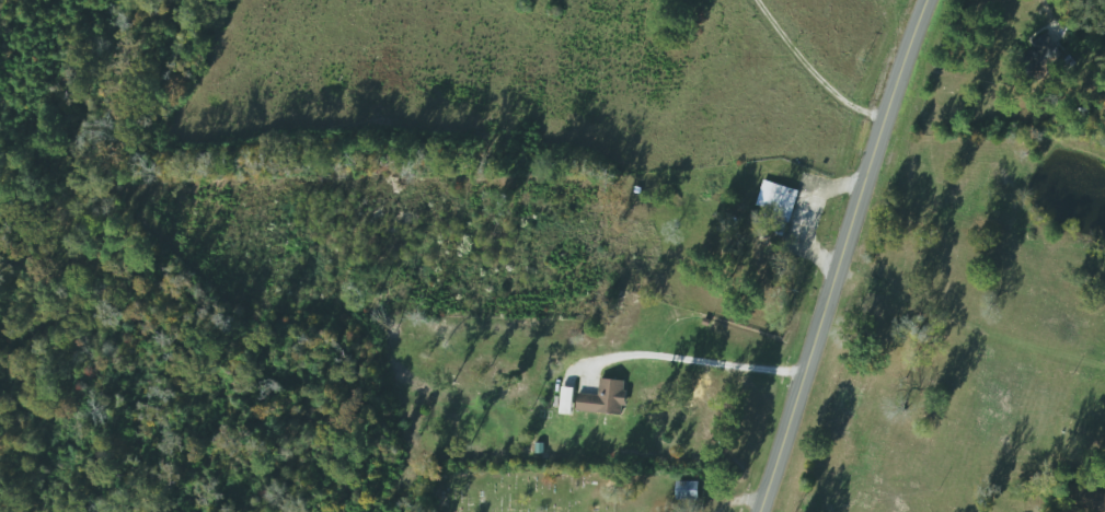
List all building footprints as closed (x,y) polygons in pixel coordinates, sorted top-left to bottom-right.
[(1044,32),(1052,44),(1067,34),(1058,22),(1044,32)] [(760,215),(788,223),(798,192),(770,183),(760,215)] [(673,501),(698,501),(698,483),(673,483),(673,501)] [(1093,493),(1093,511),(1104,511),(1104,493),(1093,493)]
